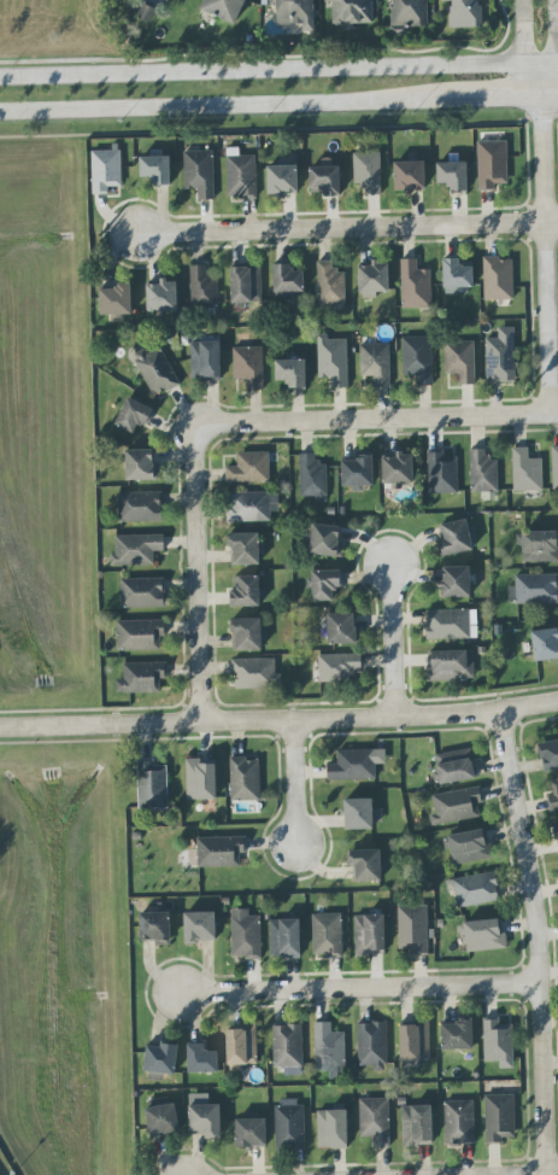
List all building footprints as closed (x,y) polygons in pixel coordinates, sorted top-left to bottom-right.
[(237,24),(246,0),(204,0),(201,11),(237,24)] [(314,0),(269,0),(269,6),(276,6),(277,25),(302,24),(302,32),(314,32),(314,0)] [(324,3),(331,3),(332,27),(354,27),(354,24),(373,23),(372,0),(324,0),(324,3)] [(391,34),(406,34),(406,26),(428,26),(427,0),(391,0),(391,34)] [(483,6),(481,6),(481,0),(441,0),(441,1),(449,1),(449,28),(482,28),(483,6)] [(156,14),(147,4),(136,15),(145,24),(156,14)] [(478,141),(479,191),(495,191),(495,184),(508,183),(507,141),(478,141)] [(227,198),(257,197),(256,155),(239,156),(239,148),(227,148),(227,198)] [(91,151),(92,193),(109,193),(109,186),(119,186),(119,150),(91,151)] [(213,151),(184,151),(185,190),(198,190),(199,200),(214,200),(213,151)] [(381,153),(355,153),(356,196),(382,195),(381,153)] [(171,184),(170,156),(140,156),(140,178),(150,177),(150,185),(171,184)] [(309,167),(310,193),(321,192),(321,196),(341,196),(340,161),(321,162),(321,167),(309,167)] [(395,162),(395,190),(425,190),(425,162),(395,162)] [(437,163),(437,184),(449,183),(449,192),(467,192),(467,162),(437,163)] [(267,166),(268,194),(298,194),(297,165),(267,166)] [(472,267),(460,267),(460,258),(443,259),(444,294),(473,293),(472,267)] [(483,258),(485,300),(513,300),(512,258),(483,258)] [(431,308),(431,269),(417,270),(417,259),(401,259),(402,308),(431,308)] [(345,270),(333,270),(333,261),(317,261),(318,305),(345,305),(345,270)] [(359,266),(360,298),(377,298),(377,292),(389,292),(388,261),(371,262),(371,265),(359,266)] [(273,264),(274,292),(304,292),(304,271),(293,271),(293,264),(273,264)] [(190,265),(191,307),(219,306),(218,273),(206,274),(205,265),(190,265)] [(231,266),(232,303),(262,302),(261,266),(231,266)] [(146,284),(147,311),(178,310),(177,281),(161,281),(161,283),(146,284)] [(100,315),(132,314),(131,285),(100,286),(100,315)] [(515,381),(514,327),(498,328),(498,338),(485,338),(487,382),(515,381)] [(317,334),(318,378),(328,377),(329,388),(348,387),(347,339),(327,339),(327,334),(317,334)] [(431,336),(402,337),(403,376),(418,375),(418,386),(433,385),(431,336)] [(190,342),(192,381),(221,380),(220,341),(190,342)] [(474,341),(445,342),(445,374),(459,374),(459,385),(475,384),(474,341)] [(360,376),(374,376),(375,386),(391,385),(390,344),(360,344),(360,376)] [(180,384),(160,347),(147,354),(142,345),(129,352),(154,398),(180,384)] [(234,380),(247,380),(247,390),(264,390),(262,347),(233,347),(234,380)] [(306,360),(275,360),(275,381),(289,381),(289,389),(306,389),(306,360)] [(154,409),(127,397),(115,425),(134,433),(139,422),(146,425),(154,409)] [(513,490),(543,490),(542,459),(529,459),(528,448),(513,448),(513,490)] [(125,450),(126,481),(159,480),(159,463),(153,464),(153,449),(125,450)] [(498,491),(497,458),(486,458),(485,449),(470,450),(471,492),(498,491)] [(237,452),(238,466),(226,466),(226,483),(270,482),(269,452),(237,452)] [(300,497),(315,497),(316,502),(327,502),(327,463),(315,463),(315,453),(300,454),(300,497)] [(383,484),(413,483),(412,453),(396,454),(396,457),(382,457),(383,484)] [(429,494),(458,493),(457,453),(428,453),(429,494)] [(373,457),(342,458),(343,489),(363,489),(363,486),(374,486),(373,457)] [(162,492),(119,492),(119,522),(163,521),(162,492)] [(229,522),(271,521),(270,511),(279,511),(278,492),(228,493),(229,522)] [(473,550),(467,519),(437,525),(442,556),(473,550)] [(342,557),(344,527),(313,524),(310,554),(342,557)] [(522,532),(523,563),(557,562),(557,531),(522,532)] [(260,564),(259,533),(230,534),(232,565),(260,564)] [(154,565),(154,551),(165,551),(164,534),(113,536),(114,566),(154,565)] [(442,597),(471,597),(470,567),(442,567),(442,597)] [(333,601),(333,589),(341,589),(341,570),(310,571),(311,601),(333,601)] [(514,575),(515,586),(508,586),(509,604),(557,603),(557,574),(514,575)] [(260,576),(231,576),(232,606),(264,606),(263,587),(260,587),(260,576)] [(121,608),(165,607),(164,578),(120,579),(121,608)] [(478,638),(476,608),(425,610),(426,640),(478,638)] [(355,614),(328,614),(328,644),(356,644),(355,614)] [(233,619),(233,650),(262,650),(261,619),(233,619)] [(160,649),(159,637),(165,637),(165,620),(117,621),(118,650),(160,649)] [(534,661),(557,660),(557,629),(532,630),(534,661)] [(427,682),(473,680),(472,650),(426,651),(427,682)] [(317,655),(318,681),(362,680),(361,654),(317,655)] [(233,659),(234,688),(277,687),(276,658),(233,659)] [(123,680),(116,680),(117,693),(161,693),(160,679),(168,679),(167,663),(123,663),(123,680)] [(539,743),(544,772),(557,769),(557,740),(539,743)] [(376,764),(386,764),(385,749),(337,750),(337,764),(327,764),(327,780),(376,779),(376,764)] [(439,784),(476,779),(473,749),(435,754),(439,784)] [(260,800),(259,758),(230,759),(231,801),(260,800)] [(217,799),(216,759),(186,759),(187,800),(217,799)] [(155,760),(137,761),(138,810),(168,809),(167,765),(155,766),(155,760)] [(557,809),(557,779),(550,780),(552,793),(548,793),(550,810),(557,809)] [(480,818),(478,804),(483,803),(480,787),(432,795),(435,815),(430,816),(432,826),(480,818)] [(345,828),(382,827),(382,809),(373,809),(373,799),(345,799),(345,828)] [(453,865),(492,857),(486,828),(447,836),(453,865)] [(246,837),(198,837),(198,867),(240,867),(240,853),(246,853),(246,837)] [(381,881),(381,850),(348,850),(348,868),(353,868),(353,881),(381,881)] [(451,908),(498,902),(495,873),(447,879),(451,908)] [(427,905),(398,906),(399,949),(409,949),(409,954),(428,954),(427,905)] [(261,958),(261,916),(249,916),(249,909),(232,909),(232,958),(261,958)] [(140,912),(140,941),(154,941),(154,945),(171,945),(170,912),(140,912)] [(184,913),(185,941),(216,940),(216,912),(184,913)] [(314,956),(343,956),(341,914),(312,914),(314,956)] [(385,955),(385,915),(354,915),(355,955),(385,955)] [(270,920),(270,958),(300,957),(299,919),(270,920)] [(506,949),(504,919),(465,921),(466,951),(506,949)] [(430,1060),(429,1019),(420,1020),(420,1025),(399,1026),(400,1061),(430,1060)] [(513,1024),(500,1024),(500,1020),(483,1020),(484,1061),(513,1061),(513,1024)] [(472,1021),(442,1022),(442,1050),(473,1049),(472,1021)] [(344,1032),(332,1033),(331,1022),(315,1022),(316,1071),(330,1071),(330,1079),(345,1079),(344,1032)] [(358,1065),(373,1064),(373,1072),(387,1071),(386,1022),(357,1023),(358,1065)] [(303,1067),(302,1024),(273,1025),(274,1067),(303,1067)] [(226,1027),(227,1065),(257,1064),(256,1026),(226,1027)] [(148,1043),(144,1070),(175,1075),(179,1047),(148,1043)] [(218,1073),(218,1052),(206,1052),(206,1044),(188,1044),(189,1073),(218,1073)] [(486,1144),(502,1143),(502,1138),(515,1138),(514,1095),(485,1095),(486,1144)] [(389,1098),(359,1099),(360,1137),(371,1137),(371,1148),(390,1147),(389,1098)] [(475,1143),(473,1100),(444,1101),(445,1144),(475,1143)] [(150,1136),(180,1131),(175,1103),(145,1109),(150,1136)] [(221,1140),(220,1105),(189,1105),(190,1134),(207,1133),(207,1140),(221,1140)] [(305,1148),(304,1105),(275,1106),(276,1148),(305,1148)] [(403,1146),(433,1145),(432,1105),(402,1106),(403,1146)] [(318,1148),(348,1148),(347,1110),(317,1110),(318,1148)] [(265,1118),(236,1119),(237,1147),(266,1146),(265,1118)]
